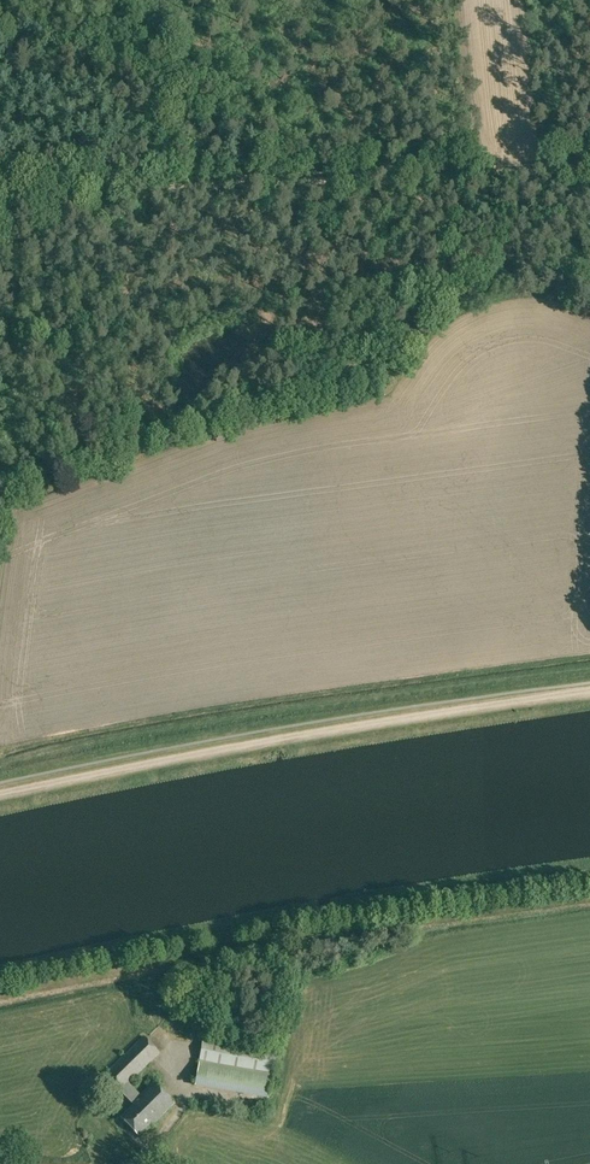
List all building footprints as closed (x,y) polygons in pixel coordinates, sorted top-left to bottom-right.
[(121,1118),(138,1136),(151,1124),(153,1125),(174,1104),(154,1082),(140,1096),(128,1083),(159,1053),(143,1037),(104,1074),(120,1091),(134,1105),(121,1118)] [(245,1047),(212,1041),(203,1039),(199,1061),(194,1087),(268,1100),(272,1075),(276,1053),(245,1047)]
